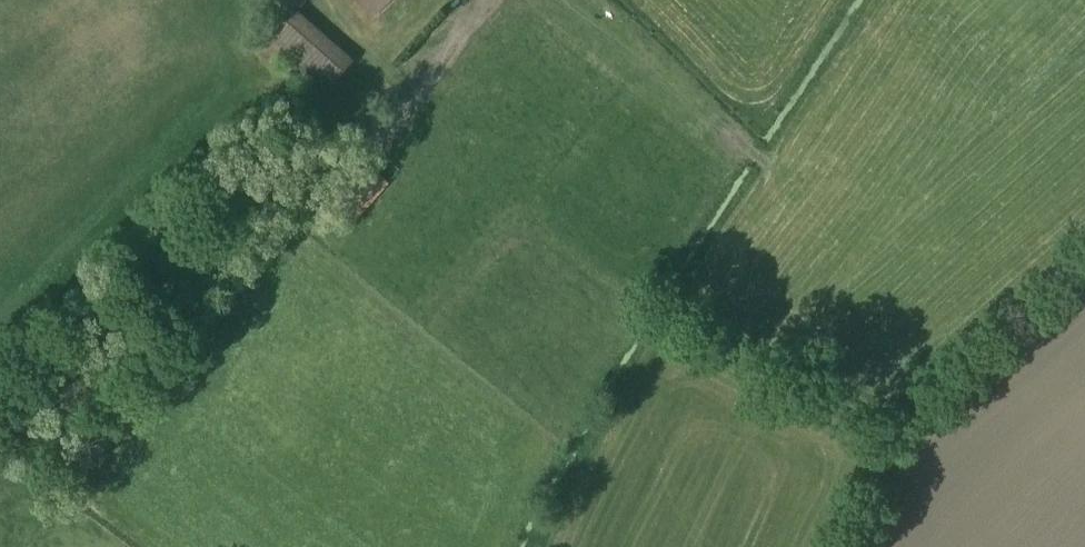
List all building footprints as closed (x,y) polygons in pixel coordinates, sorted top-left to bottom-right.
[(373,14),(387,0),(359,0),(373,14)] [(263,28),(329,87),(352,61),(286,2),(263,28)]
